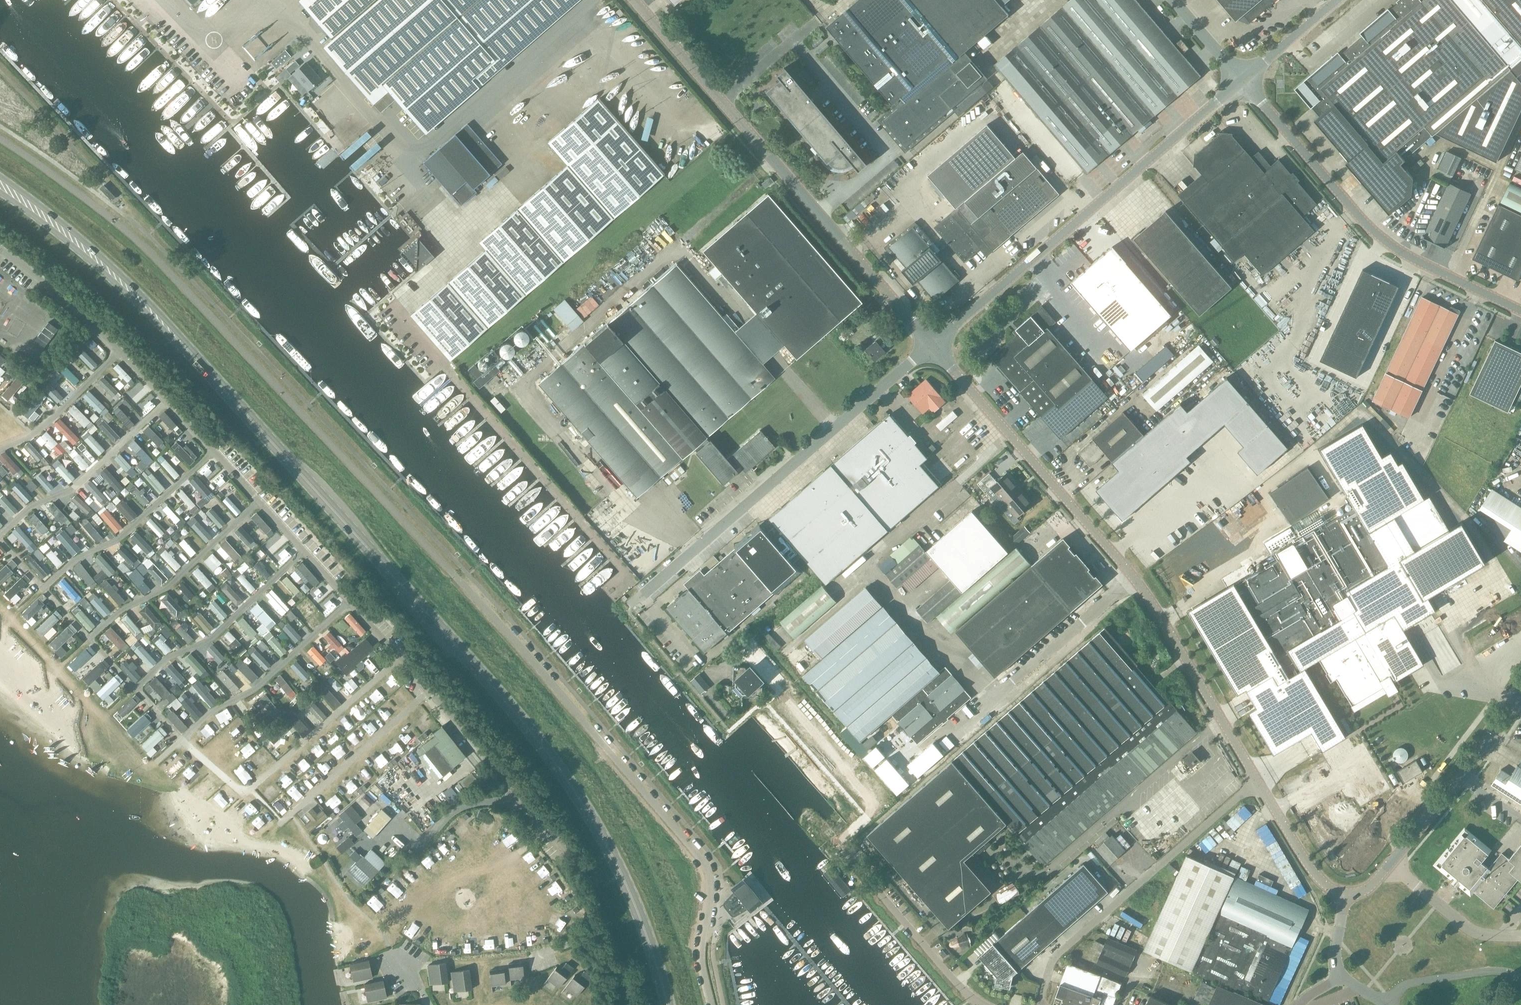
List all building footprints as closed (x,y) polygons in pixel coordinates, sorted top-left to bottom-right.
[(229,0),(198,0),(211,15),(229,0)] [(332,39),(376,0),(315,0),(305,8),(332,39)] [(324,48),(380,112),(395,99),(425,134),(580,0),(379,0),(324,48)] [(987,79),(965,53),(1009,15),(996,0),(859,0),(827,27),(876,85),(879,82),(882,85),(879,88),(893,105),(902,98),(906,102),(883,121),(906,148),(953,109),(959,116),(983,95),(977,88),(987,79)] [(1163,109),(1201,77),(1135,0),(1071,0),(994,66),(1086,174),(1163,109)] [(1236,22),(1244,16),(1250,24),(1278,0),(1217,0),(1236,22)] [(1421,2),(1419,0),(1399,0),(1396,3),(1398,4),(1389,11),(1388,10),(1359,34),(1362,37),(1340,56),(1338,53),(1294,90),(1311,109),(1319,117),(1314,122),(1348,162),(1345,164),(1353,173),(1352,173),(1353,174),(1354,174),(1361,182),(1360,183),(1361,183),(1389,215),(1412,196),(1413,179),(1401,165),(1405,161),(1405,160),(1433,136),(1436,134),(1496,163),(1520,111),(1520,45),(1483,0),(1424,0),(1421,2)] [(1520,45),(1520,0),(1483,0),(1520,45)] [(826,39),(815,44),(819,53),(830,48),(826,39)] [(1184,53),(1189,49),(1181,40),(1176,44),(1184,53)] [(285,51),(271,63),(276,69),(290,57),(285,51)] [(290,74),(299,66),(295,61),(286,69),(290,74)] [(308,91),(321,80),(306,63),(293,74),(308,91)] [(826,164),(827,163),(830,165),(834,167),(835,167),(835,169),(841,170),(841,168),(842,168),(847,167),(850,165),(857,172),(866,165),(784,68),(775,76),(778,80),(764,91),(826,164)] [(410,316),(450,361),(664,175),(598,100),(548,143),(568,166),(479,242),(486,250),(410,316)] [(348,154),(346,151),(369,129),(362,123),(335,150),(343,159),(348,154)] [(476,194),(473,190),(502,165),(467,125),(423,163),(451,195),(461,207),(476,194)] [(987,125),(928,176),(956,209),(965,202),(979,219),(971,225),(967,220),(960,225),(952,216),(951,214),(935,228),(965,262),(981,249),(987,257),(993,251),(994,251),(1002,244),(1060,194),(1023,152),(1016,158),(1011,152),(987,125)] [(1184,203),(1205,227),(1202,230),(1210,239),(1213,236),(1226,252),(1224,255),(1232,264),(1235,262),(1244,254),(1263,276),(1314,232),(1302,217),(1317,205),(1279,160),(1271,167),(1259,152),(1251,158),(1232,136),(1233,134),(1219,133),(1219,135),(1197,154),(1216,176),(1184,203)] [(1432,137),(1427,142),(1430,146),(1436,141),(1432,137)] [(1446,152),(1439,170),(1453,176),(1461,158),(1446,152)] [(1414,171),(1424,163),(1420,160),(1411,167),(1414,171)] [(377,175),(369,165),(364,169),(373,179),(377,175)] [(765,188),(774,182),(770,177),(762,184),(765,188)] [(1431,193),(1435,182),(1431,180),(1426,191),(1431,193)] [(1510,183),(1500,203),(1520,213),(1520,189),(1510,183)] [(1449,184),(1436,211),(1423,238),(1445,249),(1471,194),(1449,184)] [(102,189),(101,189),(100,189),(111,200),(112,200),(111,199),(114,197),(115,197),(104,186),(104,187),(102,189)] [(862,303),(768,195),(702,252),(796,360),(862,303)] [(884,203),(889,209),(897,201),(892,195),(884,203)] [(1520,275),(1520,216),(1498,205),(1471,260),(1518,282),(1520,275)] [(1200,316),(1232,288),(1166,212),(1134,240),(1200,316)] [(960,276),(955,271),(952,273),(942,261),(942,260),(931,247),(930,247),(913,228),(890,248),(906,268),(902,271),(914,285),(918,281),(935,301),(944,293),(946,295),(947,294),(948,295),(951,292),(950,291),(951,290),(949,288),(959,280),(957,278),(960,276)] [(864,229),(858,232),(863,239),(868,235),(864,229)] [(433,246),(423,235),(417,240),(427,251),(433,246)] [(429,259),(432,256),(417,239),(414,242),(401,253),(401,254),(416,271),(425,262),(429,259)] [(1113,246),(1091,265),(1072,282),(1071,283),(1085,299),(1085,298),(1131,351),(1172,316),(1126,263),(1127,262),(1113,246)] [(426,279),(439,267),(434,262),(422,275),(426,279)] [(745,474),(751,468),(774,448),(759,431),(726,460),(709,441),(708,442),(705,439),(773,379),(674,266),(606,325),(606,324),(538,384),(637,497),(694,448),(697,452),(695,453),(723,485),(737,473),(735,470),(739,467),(745,474)] [(1363,270),(1320,360),(1356,378),(1399,287),(1363,270)] [(404,297),(415,287),(408,280),(398,291),(404,297)] [(961,300),(971,290),(962,281),(952,292),(961,300)] [(1409,418),(1458,315),(1422,298),(1373,401),(1409,418)] [(565,299),(553,310),(567,325),(578,315),(565,299)] [(1017,336),(991,358),(999,366),(998,367),(998,368),(999,367),(1003,371),(1002,372),(1003,372),(1005,375),(1006,374),(1021,392),(1020,392),(1061,439),(1109,397),(1048,329),(1056,322),(1042,307),(1014,332),(1017,336)] [(508,325),(520,346),(523,345),(530,357),(540,352),(521,318),(508,325)] [(840,342),(847,336),(852,332),(848,327),(836,337),(840,342)] [(505,331),(494,337),(504,356),(510,353),(506,346),(511,343),(505,331)] [(886,345),(889,348),(879,337),(863,351),(873,362),(884,352),(881,349),(886,345)] [(1520,386),(1520,353),(1495,341),(1470,394),(1508,413),(1520,386)] [(1157,412),(1213,363),(1199,346),(1142,396),(1157,412)] [(90,368),(94,364),(87,356),(88,355),(85,351),(83,353),(83,352),(79,348),(75,353),(78,356),(90,368)] [(71,349),(66,352),(71,361),(76,358),(71,349)] [(468,371),(481,386),(500,370),(494,363),(482,374),(474,365),(468,371)] [(131,378),(118,364),(113,368),(120,374),(123,378),(128,382),(131,378)] [(66,367),(61,372),(74,385),(79,380),(66,367)] [(509,369),(505,372),(511,380),(515,376),(509,369)] [(1,395),(8,401),(25,380),(27,377),(22,372),(1,395)] [(116,390),(104,377),(99,381),(112,394),(116,390)] [(1119,470),(1096,490),(1118,515),(1117,515),(1118,516),(1118,515),(1123,521),(1126,517),(1127,518),(1127,517),(1191,461),(1187,457),(1224,424),(1244,446),(1238,452),(1258,475),(1288,448),(1227,378),(1188,412),(1188,411),(1182,405),(1181,404),(1180,403),(1112,463),(1119,470)] [(909,398),(921,413),(928,407),(933,413),(946,403),(938,394),(928,382),(909,398)] [(56,402),(61,397),(55,390),(58,388),(55,385),(52,387),(50,385),(45,390),(56,402)] [(104,405),(90,391),(86,395),(92,401),(100,409),(104,405)] [(140,413),(147,406),(133,391),(126,397),(140,413)] [(20,410),(25,415),(41,398),(36,393),(20,410)] [(495,397),(490,401),(501,413),(505,409),(495,397)] [(91,421),(75,405),(70,411),(86,426),(91,421)] [(1097,409),(1091,414),(1095,419),(1101,414),(1097,409)] [(132,423),(120,410),(114,415),(127,428),(132,423)] [(177,425),(164,411),(159,416),(171,430),(177,425)] [(1124,413),(1093,440),(1094,442),(1091,445),(1090,444),(1078,454),(1090,468),(1102,458),(1101,457),(1105,454),(1112,462),(1143,435),(1124,413)] [(915,444),(890,415),(769,519),(827,585),(940,487),(921,465),(928,459),(927,457),(936,449),(932,445),(928,449),(919,440),(915,444)] [(73,445),(79,439),(60,418),(53,424),(73,445)] [(104,420),(98,425),(113,442),(114,441),(115,442),(119,438),(118,437),(119,436),(104,420)] [(1336,679),(1353,707),(1385,688),(1384,687),(1393,682),(1393,683),(1424,665),(1403,630),(1435,611),(1428,598),(1486,563),(1462,523),(1449,530),(1429,497),(1425,500),(1403,462),(1398,465),(1380,434),(1372,439),(1363,425),(1320,450),(1354,509),(1277,554),(1279,559),(1189,612),(1228,676),(1225,679),(1224,679),(1225,680),(1226,681),(1227,683),(1227,684),(1227,683),(1231,682),(1239,695),(1247,691),(1257,708),(1249,713),(1274,755),(1312,732),(1323,751),(1346,737),(1305,668),(1319,660),(1327,674),(1326,674),(1331,683),(1336,679)] [(164,442),(148,426),(143,431),(158,447),(164,442)] [(41,436),(36,440),(43,447),(45,445),(50,450),(53,448),(60,456),(65,451),(58,443),(46,431),(41,436)] [(84,440),(98,455),(104,450),(90,435),(84,440)] [(134,440),(128,445),(147,465),(153,460),(134,440)] [(37,462),(43,457),(29,442),(24,446),(37,462)] [(195,460),(194,460),(197,457),(192,453),(190,455),(185,451),(187,449),(184,446),(183,448),(179,444),(179,445),(176,442),(171,447),(174,450),(190,465),(195,460)] [(24,473),(4,452),(0,454),(0,460),(18,479),(24,473)] [(120,453),(114,459),(121,467),(119,469),(121,471),(124,469),(126,472),(131,477),(137,472),(120,453)] [(89,465),(79,454),(74,459),(83,470),(89,465)] [(175,479),(179,475),(161,455),(156,459),(175,479)] [(24,461),(29,466),(34,462),(29,456),(24,461)] [(149,465),(154,469),(159,464),(153,460),(149,465)] [(55,469),(69,484),(75,478),(61,463),(55,469)] [(212,463),(206,469),(223,488),(229,482),(212,463)] [(664,479),(668,483),(678,474),(683,469),(679,465),(664,479)] [(124,488),(106,467),(100,473),(118,493),(124,488)] [(1308,468),(1270,494),(1292,525),(1329,498),(1308,468)] [(164,489),(148,470),(142,475),(158,494),(164,489)] [(49,491),(53,488),(44,477),(46,475),(43,472),(41,474),(40,472),(35,476),(49,491)] [(126,483),(129,477),(123,474),(120,480),(126,483)] [(1007,474),(997,483),(990,474),(977,484),(972,488),(976,494),(982,489),(984,492),(989,489),(990,489),(991,489),(992,488),(1004,503),(1019,490),(1007,476),(1008,475),(1007,474)] [(208,491),(195,476),(190,481),(197,489),(200,493),(203,496),(208,491)] [(26,504),(31,500),(18,486),(17,487),(15,484),(16,484),(13,481),(9,485),(14,490),(13,490),(26,504)] [(91,481),(85,486),(94,497),(92,498),(96,503),(98,501),(100,503),(106,497),(91,481)] [(144,506),(149,501),(143,494),(145,492),(142,489),(140,491),(134,485),(132,483),(126,488),(128,490),(144,506)] [(1201,488),(1209,496),(1213,493),(1205,485),(1201,488)] [(193,515),(198,511),(197,510),(199,509),(182,489),(177,493),(186,504),(188,506),(191,509),(189,510),(193,515)] [(1031,504),(1019,490),(1004,503),(1017,517),(1016,518),(1033,504),(1033,503),(1031,504)] [(1492,490),(1479,509),(1512,530),(1504,542),(1520,552),(1520,509),(1492,490)] [(18,511),(0,492),(0,503),(12,516),(18,511)] [(91,509),(76,495),(71,500),(86,515),(91,509)] [(1161,564),(1177,589),(1282,521),(1266,497),(1161,564)] [(105,503),(110,509),(115,505),(111,499),(105,503)] [(115,505),(130,522),(137,515),(122,499),(120,500),(116,504),(115,505)] [(238,512),(226,499),(222,503),(234,516),(238,512)] [(68,518),(53,502),(47,508),(55,517),(59,521),(62,524),(68,518)] [(69,502),(65,507),(70,511),(74,507),(69,502)] [(178,502),(173,505),(177,511),(182,508),(178,502)] [(184,524),(167,505),(162,509),(170,518),(173,521),(179,528),(184,524)] [(115,533),(122,527),(104,507),(98,512),(100,514),(100,515),(115,533)] [(599,531),(607,522),(591,507),(583,516),(599,531)] [(212,508),(206,513),(219,528),(225,523),(212,508)] [(927,552),(963,593),(1009,553),(973,512),(927,552)] [(34,513),(28,518),(43,534),(48,529),(46,527),(34,513)] [(271,529),(256,513),(251,518),(266,534),(269,537),(273,533),(271,530),(271,529)] [(160,537),(165,533),(151,518),(146,523),(160,537)] [(97,543),(103,538),(86,519),(82,519),(80,522),(83,526),(97,543)] [(170,532),(175,528),(171,523),(166,526),(170,532)] [(204,541),(209,537),(203,531),(203,530),(205,528),(201,524),(194,530),(204,541)] [(23,543),(31,551),(36,547),(18,527),(13,532),(22,542),(23,543)] [(250,548),(256,543),(240,527),(235,532),(250,548)] [(705,653),(742,621),(799,572),(760,527),(667,608),(705,653)] [(153,549),(136,532),(135,533),(134,533),(130,536),(131,537),(130,537),(133,540),(131,542),(133,545),(136,543),(144,552),(147,555),(149,557),(154,553),(152,551),(153,549)] [(1019,532),(1010,540),(1016,546),(1025,537),(1019,532)] [(78,551),(63,533),(59,537),(73,554),(78,551)] [(254,538),(261,543),(265,539),(258,533),(254,538)] [(956,632),(995,677),(1072,611),(1103,584),(1096,576),(1095,577),(1089,570),(1090,569),(1077,553),(1075,554),(1069,547),(1071,546),(1064,538),(1062,539),(1033,566),(956,632)] [(191,557),(196,552),(188,543),(190,541),(188,539),(185,541),(184,539),(179,543),(191,557)] [(226,540),(220,545),(229,555),(232,558),(238,565),(244,560),(240,556),(241,556),(226,540)] [(131,565),(136,560),(122,545),(116,551),(131,565)] [(176,571),(181,566),(172,556),(174,554),(171,550),(168,552),(162,546),(157,551),(176,571)] [(931,558),(920,546),(886,576),(897,588),(931,558)] [(280,566),(284,562),(271,547),(266,551),(280,566)] [(952,633),(1032,565),(1017,548),(937,617),(952,633)] [(46,555),(57,567),(62,562),(56,555),(53,552),(51,550),(46,555)] [(203,559),(213,569),(221,561),(212,551),(203,559)] [(115,571),(100,554),(94,560),(109,577),(115,571)] [(42,579),(47,574),(30,555),(25,560),(42,579)] [(885,575),(897,564),(891,556),(878,567),(885,575)] [(121,569),(126,565),(123,560),(117,563),(121,569)] [(258,562),(254,566),(266,579),(270,575),(262,567),(265,564),(261,561),(259,563),(258,562)] [(80,562),(73,568),(78,574),(78,575),(85,584),(85,583),(88,587),(89,586),(91,589),(97,584),(80,562)] [(168,579),(153,563),(152,564),(148,568),(147,569),(162,584),(168,579)] [(302,563),(297,567),(304,576),(302,578),(306,583),(309,581),(313,586),(318,581),(302,563)] [(11,570),(6,565),(0,571),(0,581),(5,576),(8,573),(11,570)] [(219,571),(223,577),(230,572),(225,566),(219,571)] [(198,567),(192,573),(210,592),(216,587),(198,567)] [(145,594),(150,590),(142,580),(144,578),(140,573),(137,575),(132,579),(145,594)] [(30,579),(25,574),(4,594),(10,600),(10,599),(16,593),(19,590),(22,587),(27,583),(30,579)] [(301,592),(286,576),(282,580),(294,594),(294,593),(299,598),(302,595),(301,593),(301,592)] [(58,583),(64,589),(68,593),(76,603),(81,598),(64,578),(58,583)] [(119,605),(125,601),(116,591),(118,589),(114,584),(112,586),(106,580),(100,584),(119,605)] [(237,606),(243,601),(225,581),(219,587),(237,606)] [(917,611),(928,623),(961,593),(950,581),(917,611)] [(183,583),(179,587),(185,594),(183,596),(188,601),(190,599),(194,595),(183,583)] [(305,584),(301,588),(306,593),(310,589),(305,584)] [(844,585),(833,594),(837,599),(848,590),(844,585)] [(836,602),(823,587),(781,623),(794,639),(836,602)] [(882,606),(866,588),(805,640),(821,659),(882,606)] [(272,590),(266,595),(272,601),(271,602),(272,603),(273,602),(281,611),(286,605),(272,590)] [(334,604),(327,595),(324,597),(319,592),(310,599),(322,613),(334,604)] [(104,617),(110,611),(101,601),(99,599),(96,596),(93,593),(88,598),(104,617)] [(168,593),(161,600),(176,617),(177,616),(179,618),(187,615),(183,611),(184,610),(168,593)] [(28,620),(38,611),(41,607),(44,604),(42,602),(47,598),(43,594),(39,598),(38,598),(22,614),(28,620)] [(222,620),(227,615),(214,601),(209,605),(222,620)] [(251,609),(263,621),(270,629),(276,623),(257,603),(251,609)] [(1446,613),(1456,611),(1454,604),(1444,607),(1446,613)] [(146,605),(139,612),(154,629),(155,629),(156,631),(162,625),(161,624),(161,623),(146,605)] [(310,628),(314,624),(306,615),(309,613),(304,608),(302,610),(302,609),(297,614),(310,628)] [(964,689),(953,677),(945,668),(940,673),(883,608),(803,678),(861,743),(892,715),(900,724),(910,736),(918,745),(972,698),(964,689)] [(89,631),(95,626),(81,609),(75,615),(89,631)] [(43,635),(62,617),(57,611),(37,629),(43,635)] [(214,628),(200,612),(194,618),(207,633),(214,628)] [(141,632),(127,614),(120,619),(135,637),(136,636),(138,639),(143,635),(141,632)] [(360,636),(366,632),(350,614),(345,619),(360,636)] [(243,617),(237,623),(244,630),(242,631),(246,636),(248,634),(251,638),(257,633),(243,617)] [(342,632),(349,624),(340,617),(334,624),(342,632)] [(188,629),(183,623),(176,630),(189,644),(194,640),(185,631),(188,629)] [(288,623),(283,629),(296,643),(302,637),(288,623)] [(56,650),(67,640),(72,636),(77,630),(71,624),(50,644),(56,650)] [(129,646),(111,627),(104,633),(120,649),(120,648),(123,651),(129,646)] [(1180,703),(1174,707),(1170,702),(1168,704),(1137,668),(1138,667),(1105,629),(868,836),(949,929),(988,896),(961,864),(1007,824),(1044,866),(1197,733),(1179,712),(1184,709),(1185,710),(1186,710),(1181,702),(1180,703)] [(228,631),(224,635),(231,643),(229,645),(231,648),(237,653),(239,651),(244,647),(241,644),(228,631)] [(281,656),(287,651),(269,631),(263,637),(281,656)] [(329,632),(324,637),(330,644),(331,644),(328,647),(330,650),(333,647),(339,653),(344,648),(341,645),(342,645),(341,644),(329,632)] [(158,635),(152,640),(166,654),(171,649),(164,642),(166,640),(161,634),(159,636),(158,635)] [(289,640),(284,643),(290,651),(294,648),(289,640)] [(373,650),(364,640),(346,656),(345,654),(335,663),(346,676),(355,668),(354,666),(373,650)] [(71,662),(76,668),(95,651),(90,645),(71,662)] [(156,661),(141,645),(134,651),(150,667),(156,661)] [(248,651),(251,655),(256,650),(253,646),(248,651)] [(320,665),(326,660),(313,646),(307,652),(320,665)] [(266,668),(271,664),(264,656),(266,655),(262,651),(260,653),(257,650),(253,654),(266,668)] [(190,654),(185,659),(200,675),(205,670),(190,654)] [(82,679),(89,686),(101,674),(104,671),(107,668),(109,665),(104,659),(101,662),(101,661),(82,679)] [(244,660),(238,665),(251,681),(258,676),(244,660)] [(135,682),(141,677),(134,670),(137,667),(132,661),(129,664),(126,661),(120,666),(135,682)] [(309,676),(296,662),(290,667),(303,681),(309,676)] [(186,681),(171,663),(167,666),(182,684),(186,681)] [(746,667),(734,666),(734,681),(737,681),(736,686),(743,694),(748,694),(748,697),(763,698),(763,687),(760,683),(763,681),(751,668),(749,670),(746,667)] [(260,668),(256,672),(262,678),(266,674),(260,668)] [(233,694),(239,688),(222,670),(217,675),(233,694)] [(96,693),(103,700),(121,683),(120,683),(123,680),(117,674),(114,676),(96,693)] [(293,690),(280,675),(275,679),(288,695),(293,690)] [(156,677),(149,683),(164,700),(171,694),(156,677)] [(343,682),(349,693),(358,688),(352,677),(343,682)] [(165,683),(169,689),(174,685),(170,679),(165,683)] [(335,679),(329,684),(334,690),(340,685),(335,679)] [(211,706),(216,702),(207,692),(210,690),(206,685),(203,687),(198,681),(193,685),(211,706)] [(322,683),(319,686),(317,689),(320,692),(321,694),(335,709),(341,704),(327,688),(327,689),(322,683)] [(705,685),(699,690),(702,693),(708,688),(705,685)] [(1432,689),(1421,695),(1424,702),(1436,696),(1432,689)] [(178,698),(196,719),(202,715),(184,693),(178,698)] [(132,697),(117,711),(123,717),(137,703),(140,699),(135,694),(132,698),(132,697)] [(265,694),(259,699),(277,721),(283,716),(279,712),(279,711),(265,694)] [(326,717),(313,702),(307,707),(321,722),(326,717)] [(386,717),(391,714),(384,704),(379,708),(386,717)] [(181,732),(187,727),(173,711),(172,712),(169,708),(164,712),(167,716),(181,732)] [(292,711),(286,716),(289,719),(304,737),(310,731),(295,714),(294,714),(292,711)] [(144,715),(127,731),(134,738),(151,722),(149,720),(151,718),(147,714),(145,716),(144,715)] [(970,719),(978,728),(982,725),(974,715),(970,719)] [(285,721),(268,738),(274,744),(291,726),(285,721)] [(161,727),(141,745),(147,752),(167,733),(161,727)] [(203,727),(198,732),(206,742),(212,737),(203,727)] [(420,757),(437,779),(465,757),(441,727),(433,734),(439,742),(420,757)] [(225,745),(230,739),(225,734),(220,740),(225,745)] [(868,749),(878,741),(873,736),(864,744),(868,749)] [(948,752),(955,746),(947,737),(940,743),(948,752)] [(214,742),(210,747),(219,754),(223,749),(214,742)] [(934,743),(908,765),(919,778),(945,755),(934,743)] [(340,745),(330,754),(335,761),(346,751),(340,745)] [(886,757),(877,746),(865,757),(874,767),(886,757)] [(1184,760),(1192,768),(1200,761),(1192,752),(1184,760)] [(263,758),(255,763),(260,773),(269,767),(263,758)] [(910,784),(888,759),(876,769),(898,795),(910,784)] [(1398,771),(1404,783),(1423,772),(1416,760),(1398,771)] [(314,763),(306,769),(309,774),(318,768),(314,763)] [(186,764),(177,768),(180,775),(189,770),(186,764)] [(1511,776),(1501,769),(1491,785),(1520,804),(1520,768),(1517,765),(1511,776)] [(191,778),(201,782),(205,771),(195,767),(191,778)] [(330,782),(324,786),(337,806),(343,802),(330,782)] [(450,787),(444,792),(453,804),(459,798),(450,787)] [(248,813),(253,803),(247,800),(242,810),(248,813)] [(261,813),(271,817),(276,808),(266,803),(261,813)] [(350,805),(344,810),(338,815),(343,821),(338,825),(344,831),(348,827),(356,837),(363,832),(356,824),(362,819),(350,805)] [(317,814),(312,808),(304,814),(309,820),(304,825),(310,832),(313,830),(328,817),(322,809),(317,814)] [(388,822),(392,818),(382,809),(378,814),(388,822)] [(1367,826),(1378,838),(1392,826),(1380,813),(1367,826)] [(274,827),(283,833),(288,824),(279,819),(274,827)] [(373,838),(377,834),(369,827),(365,831),(373,838)] [(1509,860),(1502,854),(1489,869),(1481,862),(1491,851),(1465,829),(1435,865),(1452,879),(1453,877),(1455,879),(1452,883),(1456,886),(1459,883),(1461,884),(1460,886),(1466,891),(1469,888),(1494,908),(1518,879),(1520,882),(1520,845),(1509,860)] [(1213,837),(1221,842),(1224,837),(1216,832),(1213,837)] [(1131,845),(1121,834),(1116,839),(1126,850),(1131,845)] [(1110,864),(1111,864),(1125,851),(1112,836),(1097,849),(1110,864)] [(349,837),(336,847),(342,854),(355,844),(349,837)] [(370,881),(371,880),(372,880),(373,879),(373,878),(373,877),(386,863),(371,850),(365,856),(371,861),(369,863),(363,857),(358,863),(356,862),(351,867),(356,871),(354,873),(354,875),(356,877),(358,880),(360,881),(362,881),(364,879),(368,883),(370,881)] [(865,854),(864,855),(860,858),(867,866),(872,862),(865,854)] [(1201,956),(1199,955),(1234,877),(1187,856),(1145,950),(1192,971),(1196,962),(1197,963),(1201,956)] [(1029,912),(993,944),(1018,972),(1109,892),(1084,864),(1029,912)] [(389,890),(397,884),(392,876),(384,883),(389,890)] [(1219,914),(1292,947),(1309,910),(1236,878),(1219,914)] [(736,916),(750,908),(749,906),(756,898),(747,886),(737,892),(736,890),(725,902),(724,902),(724,903),(724,904),(724,905),(724,906),(724,907),(725,907),(731,915),(731,916),(732,916),(733,916),(733,917),(734,917),(735,917),(735,916),(736,916)] [(1201,956),(1197,963),(1193,972),(1244,995),(1246,991),(1268,1001),(1292,947),(1219,914),(1201,956)] [(425,938),(428,927),(417,924),(414,935),(425,938)] [(1108,939),(1105,946),(1095,942),(1090,953),(1100,957),(1097,964),(1126,976),(1137,951),(1108,939)] [(979,957),(986,964),(988,962),(998,973),(996,983),(1011,987),(1013,976),(1012,974),(1016,971),(1018,972),(993,944),(979,957)] [(353,981),(372,977),(373,977),(369,960),(350,964),(353,981)] [(432,984),(435,984),(449,982),(446,962),(429,965),(432,984)] [(523,962),(508,964),(510,979),(525,977),(523,962)] [(559,987),(568,975),(574,968),(567,963),(561,970),(557,967),(548,979),(559,987)] [(1068,964),(1053,1004),(1054,1004),(1113,1004),(1121,984),(1100,976),(1068,964)] [(504,968),(490,970),(492,985),(506,984),(504,968)] [(455,991),(459,991),(472,989),(470,969),(452,972),(455,991)] [(577,996),(586,984),(591,977),(584,971),(579,978),(575,975),(566,987),(577,996)] [(368,1001),(387,997),(384,980),(364,984),(368,1001)] [(1234,991),(1233,992),(1217,985),(1208,1004),(1266,1004),(1234,991)] [(1169,1004),(1150,996),(1146,1004),(1169,1004)]
